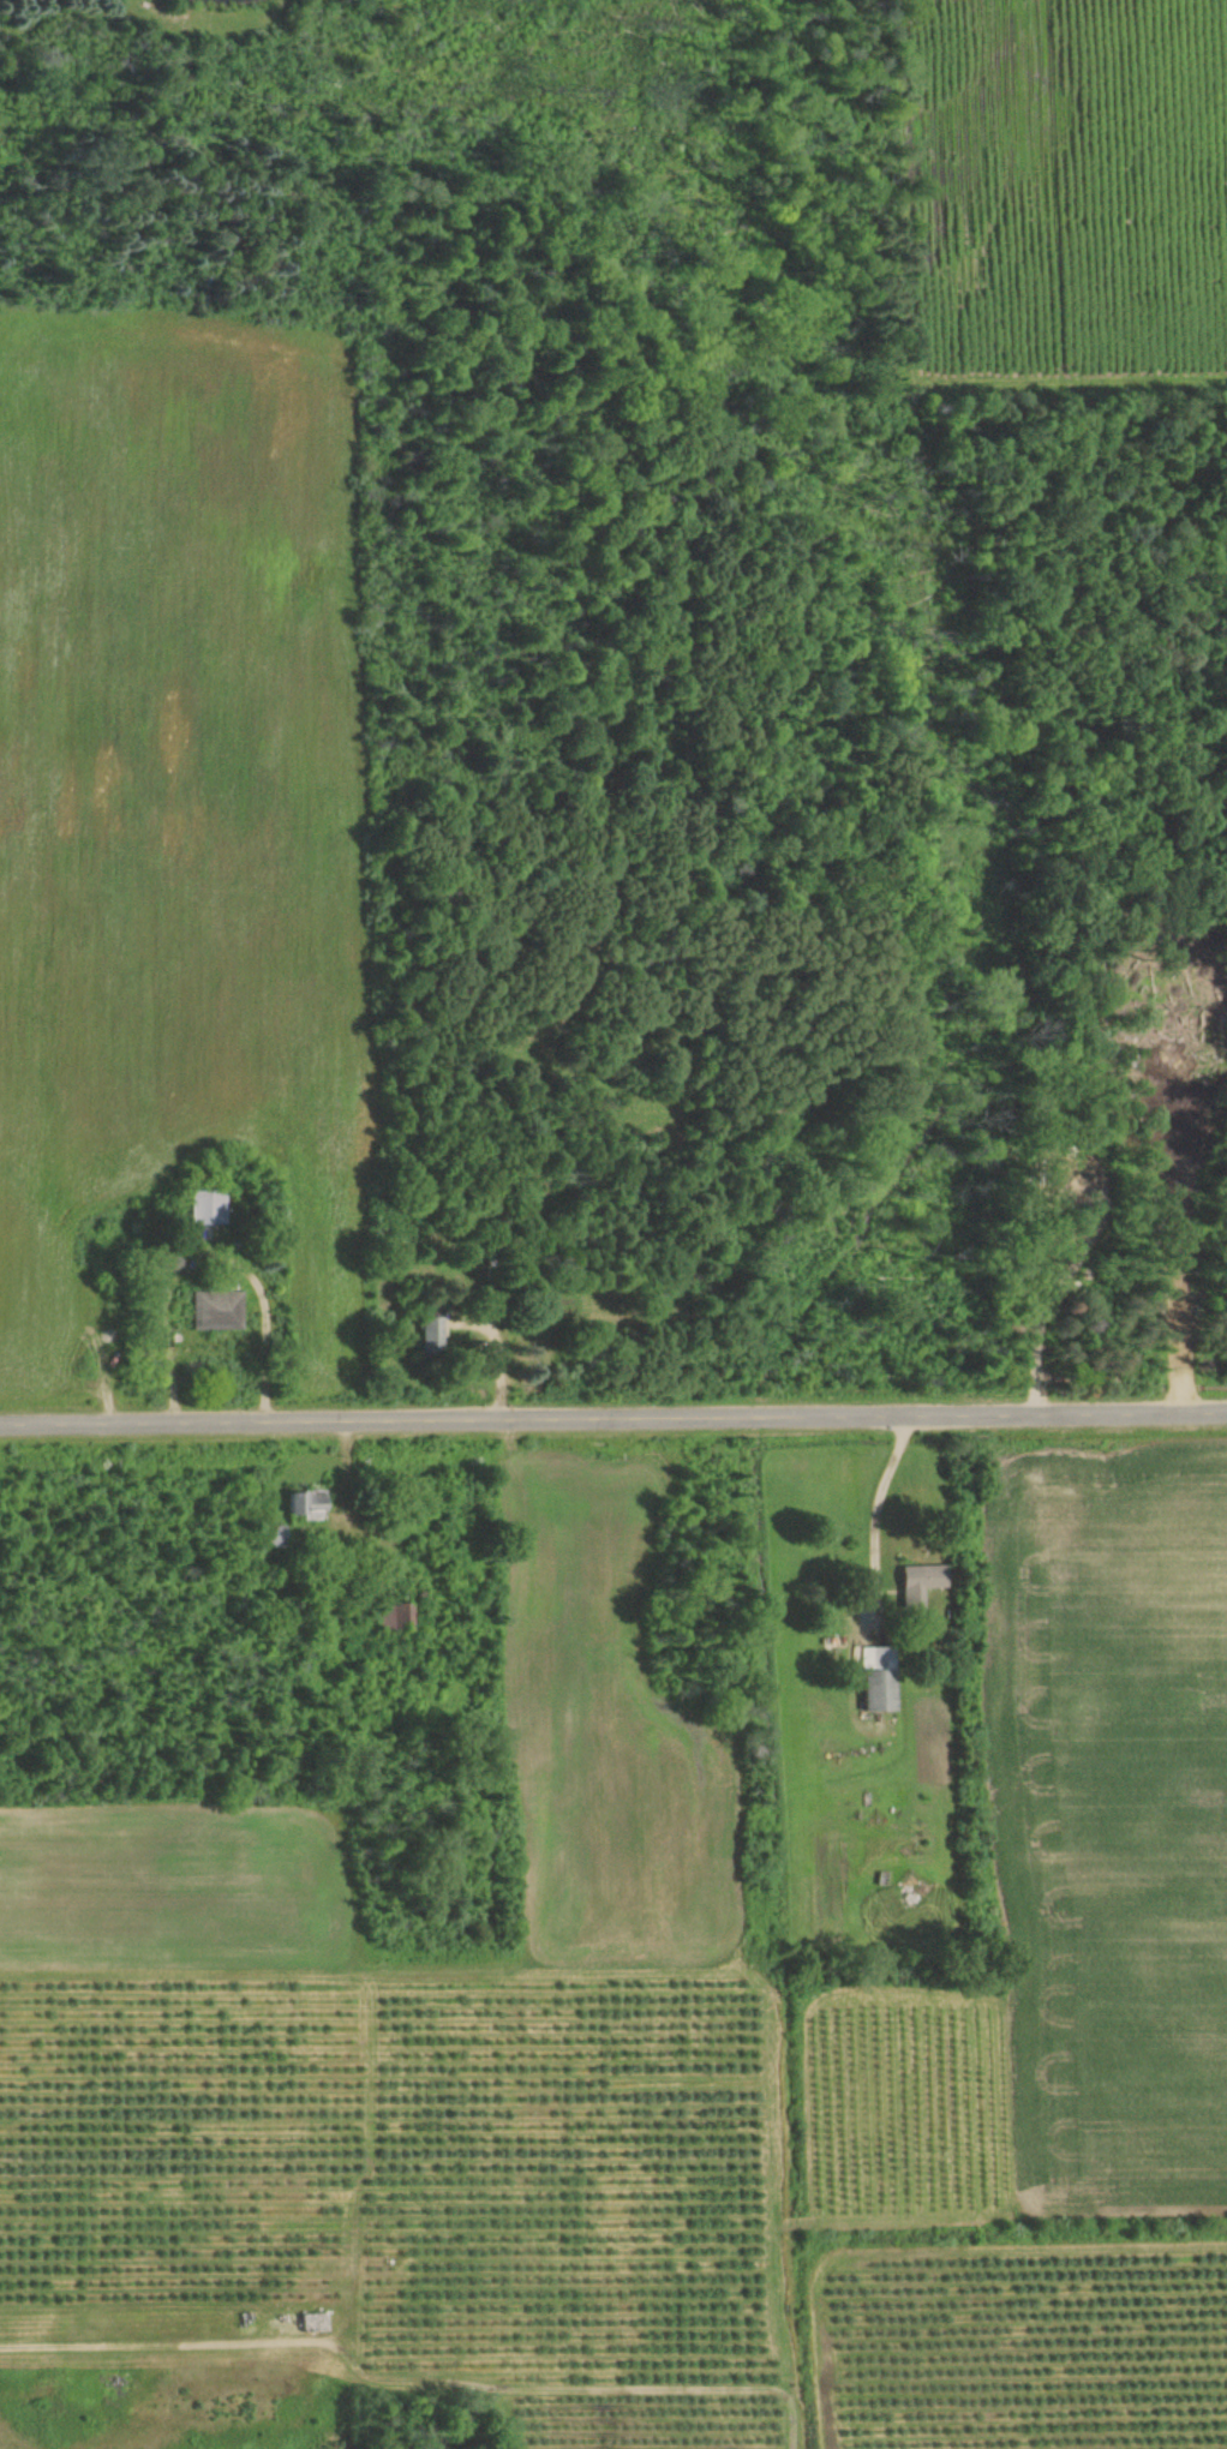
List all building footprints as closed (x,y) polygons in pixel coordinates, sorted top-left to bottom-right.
[(223,1224),(224,1189),(190,1188),(189,1223),(223,1224)] [(241,1292),(190,1290),(189,1328),(240,1330),(241,1292)] [(435,1345),(435,1317),(414,1317),(415,1346),(435,1345)] [(321,1478),(297,1478),(295,1486),(285,1486),(283,1516),(324,1516),(324,1499),(321,1499),(321,1478)] [(917,1588),(941,1587),(940,1565),(894,1566),(895,1608),(917,1608),(917,1588)] [(855,1669),(856,1711),(887,1710),(886,1669),(877,1670),(876,1647),(856,1648),(857,1669),(855,1669)]
